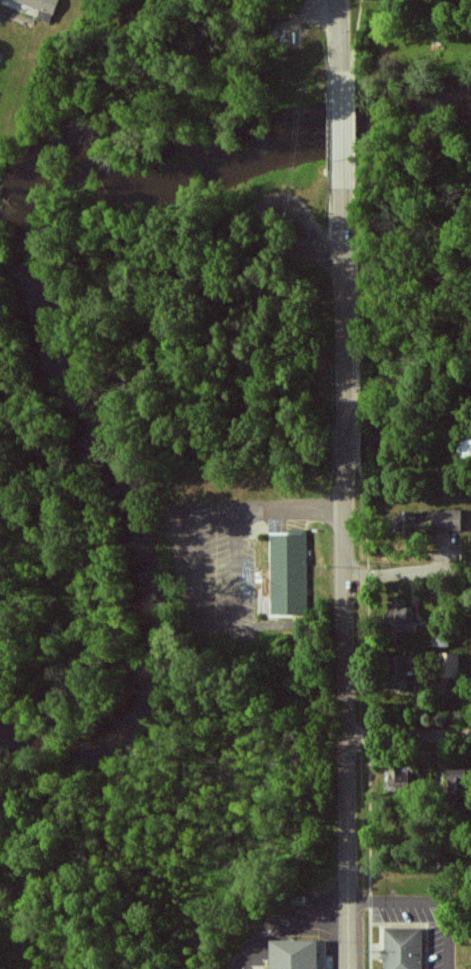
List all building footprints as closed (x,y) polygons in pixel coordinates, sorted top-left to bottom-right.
[(40,8),(37,18),(52,23),(59,0),(15,0),(40,8)] [(393,514),(393,531),(463,531),(463,509),(433,509),(433,512),(401,512),(401,514),(393,514)] [(272,614),(308,613),(306,528),(288,529),(288,534),(270,534),(272,614)] [(407,598),(391,598),(392,638),(409,638),(409,632),(418,632),(418,620),(414,620),(413,610),(408,610),(407,598)] [(450,647),(450,634),(434,634),(434,646),(450,647)] [(460,652),(440,653),(441,678),(461,677),(460,652)] [(410,655),(391,654),(391,689),(409,689),(410,655)] [(413,764),(386,765),(387,792),(414,791),(413,764)] [(450,798),(470,798),(470,776),(470,767),(451,767),(450,798)] [(424,928),(385,928),(385,968),(423,968),(424,928)] [(323,943),(323,968),(279,968),(278,943),(323,943)]
